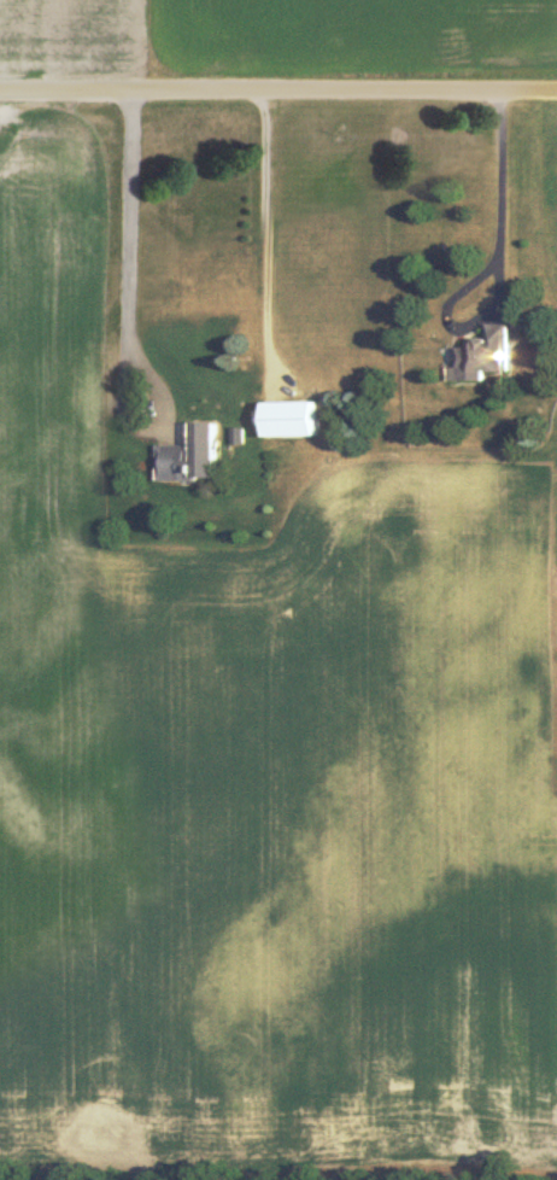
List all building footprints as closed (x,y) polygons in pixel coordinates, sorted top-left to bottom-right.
[(453,379),(490,378),(490,370),(514,370),(513,322),(492,322),(493,336),(476,336),(476,347),(466,347),(466,366),(453,366),(453,379)] [(266,402),(267,436),(329,434),(328,400),(266,402)] [(227,421),(196,421),(196,444),(163,443),(163,480),(200,480),(200,476),(227,476),(227,421)]
